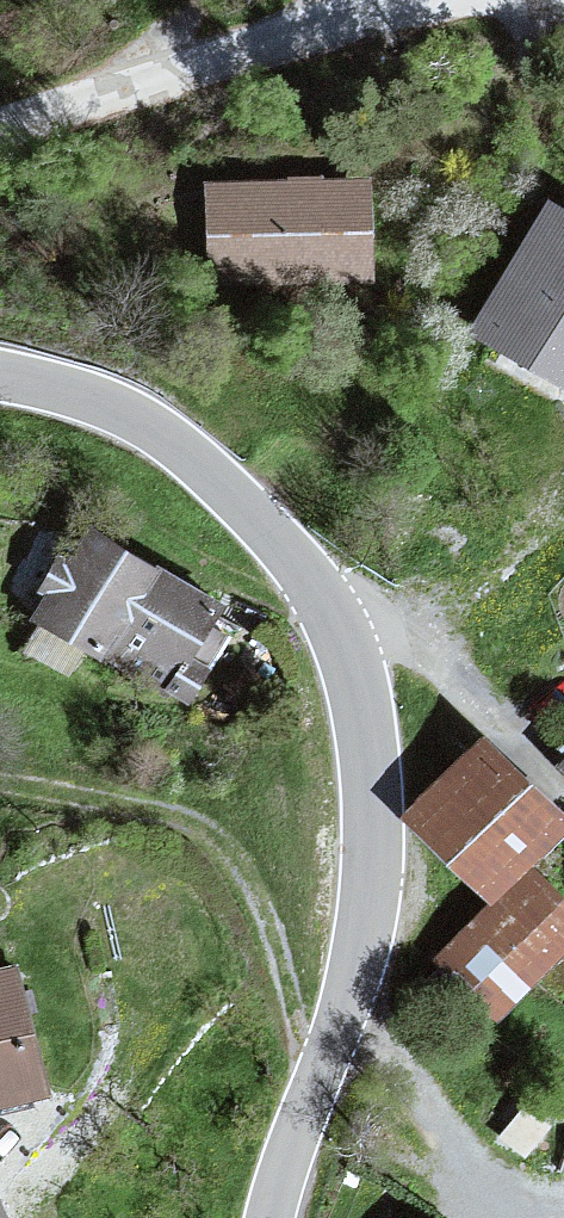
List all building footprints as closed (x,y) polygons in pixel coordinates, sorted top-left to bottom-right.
[(362,169),(189,185),(207,307),(378,285),(362,169)] [(518,212),(465,336),(563,381),(563,233),(518,212)] [(234,613),(43,531),(10,623),(189,705),(234,613)] [(31,1104),(0,988),(0,1111),(31,1104)]
